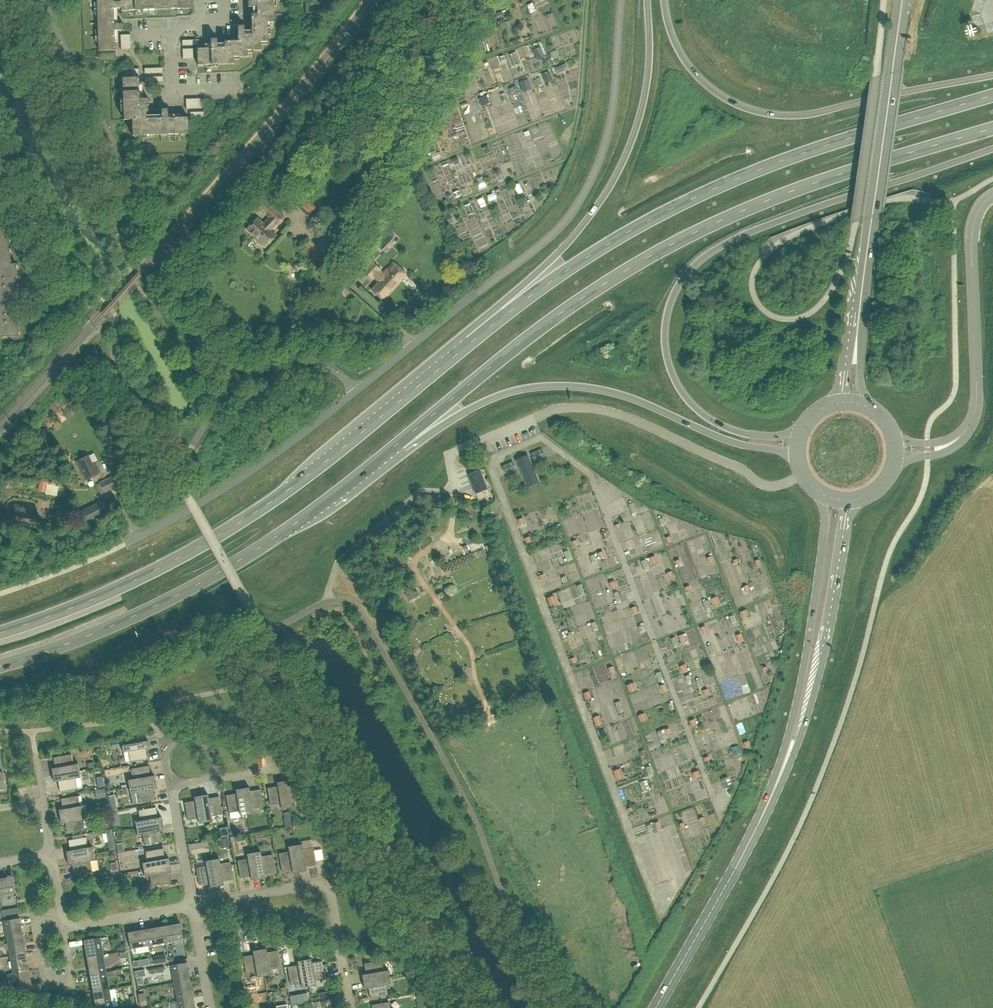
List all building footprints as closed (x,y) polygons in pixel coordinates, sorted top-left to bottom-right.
[(121,8),(121,2),(114,2),(114,0),(97,0),(99,51),(116,50),(115,24),(114,8),(121,8)] [(156,9),(156,0),(121,0),(121,2),(121,8),(121,11),(156,9)] [(156,9),(191,8),(190,0),(156,0),(156,9)] [(274,14),(273,0),(256,0),(257,14),(274,14)] [(529,0),(524,2),(527,11),(532,9),(529,0)] [(247,35),(247,51),(261,50),(261,43),(269,42),(268,23),(274,22),(274,14),(257,14),(251,14),(251,28),(251,29),(251,35),(247,35)] [(248,57),(247,51),(247,35),(238,35),(238,41),(224,42),(224,48),(197,49),(197,65),(234,64),(234,57),(248,57)] [(548,71),(542,74),(545,80),(551,78),(548,71)] [(520,76),(514,78),(517,88),(523,86),(520,76)] [(122,78),(124,120),(132,120),(132,119),(146,119),(146,112),(148,112),(148,105),(149,105),(149,99),(140,99),(139,77),(137,77),(131,78),(122,78)] [(482,93),(476,94),(478,103),(484,101),(482,93)] [(188,117),(180,117),(146,119),(132,119),(132,120),(133,136),(189,134),(188,117)] [(494,151),(500,149),(496,139),(490,141),(494,151)] [(425,148),(429,157),(437,154),(434,145),(425,148)] [(516,181),(510,182),(514,192),(519,190),(516,181)] [(304,194),(309,198),(313,202),(316,199),(306,191),(304,194)] [(300,208),(309,198),(304,194),(295,203),(300,208)] [(474,197),(477,205),(483,203),(479,194),(474,197)] [(270,206),(265,200),(258,207),(266,215),(269,218),(262,224),(256,218),(246,229),(256,238),(255,239),(261,246),(262,245),(264,246),(274,236),(268,230),(274,223),(276,225),(283,218),(277,212),(280,209),(274,203),(270,206)] [(261,220),(266,215),(258,207),(253,212),(261,220)] [(385,229),(377,238),(385,245),(393,236),(385,229)] [(380,270),(371,261),(362,271),(372,279),(374,276),(380,282),(378,285),(377,284),(372,290),(382,300),(406,274),(393,263),(383,274),(379,271),(380,270)] [(18,300),(17,264),(11,264),(11,265),(0,265),(0,301),(18,300)] [(0,301),(0,337),(19,336),(18,300),(0,301)] [(545,456),(542,449),(531,454),(534,461),(545,456)] [(93,464),(89,456),(76,462),(85,480),(101,472),(96,462),(93,464)] [(516,460),(525,482),(536,477),(527,456),(516,460)] [(515,468),(513,462),(501,467),(504,473),(515,468)] [(487,489),(480,470),(468,475),(476,493),(487,489)] [(105,493),(118,486),(113,476),(101,483),(105,493)] [(41,478),(39,490),(46,492),(47,485),(56,487),(57,481),(41,478)] [(78,512),(84,525),(102,516),(96,504),(78,512)] [(547,558),(538,561),(540,565),(561,558),(556,541),(543,546),(547,558)] [(588,559),(602,554),(600,548),(586,553),(588,559)] [(634,558),(638,570),(657,563),(653,552),(634,558)] [(647,573),(655,590),(666,585),(658,568),(647,573)] [(420,595),(417,590),(406,596),(409,601),(420,595)] [(553,592),(543,595),(546,605),(556,602),(553,592)] [(708,603),(716,601),(714,594),(706,596),(708,603)] [(703,622),(696,625),(698,630),(705,627),(703,622)] [(733,633),(735,640),(741,638),(738,631),(733,633)] [(678,670),(685,667),(683,661),(675,664),(678,670)] [(764,663),(759,665),(761,675),(767,673),(764,663)] [(600,690),(605,688),(603,680),(597,682),(600,690)] [(631,680),(624,682),(626,690),(633,688),(631,680)] [(611,702),(618,711),(623,707),(616,698),(611,702)] [(638,720),(646,716),(643,709),(635,713),(638,720)] [(590,714),(592,724),(599,723),(597,713),(590,714)] [(122,745),(123,752),(128,751),(130,762),(148,759),(146,748),(150,748),(148,741),(122,745)] [(71,754),(54,757),(56,768),(52,768),(53,775),(79,771),(78,764),(73,765),(71,754)] [(613,778),(621,775),(618,765),(609,768),(613,778)] [(156,782),(155,775),(151,776),(149,766),(131,769),(133,779),(128,780),(129,787),(156,782)] [(58,781),(60,792),(77,789),(76,778),(81,778),(79,771),(53,775),(54,782),(58,781)] [(637,780),(641,790),(656,783),(652,773),(637,780)] [(291,784),(291,780),(284,781),(289,808),(295,806),(295,801),(305,800),(302,782),(291,784)] [(284,781),(277,782),(278,786),(267,788),(270,806),(281,804),(282,809),(289,808),(284,781)] [(153,790),(157,789),(156,782),(129,787),(131,794),(135,793),(137,803),(155,800),(153,790)] [(264,807),(260,789),(250,791),(249,787),(243,788),(247,815),(254,814),(253,809),(264,807)] [(243,788),(236,790),(236,793),(226,795),(229,813),(239,811),(240,816),(247,815),(243,788)] [(209,798),(208,794),(201,796),(206,822),(213,821),(212,816),(222,814),(219,796),(209,798)] [(63,809),(59,810),(60,817),(87,812),(85,805),(80,806),(79,796),(61,799),(63,809)] [(198,818),(199,823),(206,822),(201,796),(194,797),(195,801),(185,803),(188,820),(198,818)] [(163,824),(162,817),(158,817),(156,807),(139,810),(140,821),(135,821),(137,828),(163,824)] [(65,823),(67,833),(85,830),(83,820),(88,819),(87,812),(60,817),(61,824),(65,823)] [(649,828),(658,827),(657,819),(648,820),(649,828)] [(137,828),(138,835),(143,834),(145,845),(162,841),(160,831),(164,830),(163,824),(137,828)] [(112,830),(106,831),(110,850),(116,848),(112,830)] [(70,851),(66,851),(68,858),(94,853),(93,847),(88,847),(86,837),(68,840),(70,851)] [(300,872),(307,871),(306,867),(316,865),(313,847),(303,849),(302,844),(295,845),(300,872)] [(279,853),(282,871),(292,869),(293,873),(300,872),(295,845),(288,847),(289,852),(279,853)] [(170,865),(169,858),(165,859),(163,848),(146,851),(148,862),(143,863),(144,870),(170,865)] [(258,879),(265,878),(265,874),(275,872),(272,855),(262,856),(261,851),(254,853),(258,879)] [(68,858),(69,865),(73,864),(74,875),(92,872),(90,861),(95,860),(94,853),(68,858)] [(251,876),(252,880),(258,879),(254,853),(247,854),(248,859),(238,861),(241,878),(251,876)] [(220,864),(219,859),(213,860),(217,886),(224,885),(223,881),(234,879),(231,862),(220,864)] [(210,884),(210,887),(217,886),(213,860),(206,861),(207,866),(196,868),(199,885),(210,884)] [(144,870),(145,876),(150,876),(152,886),(169,883),(168,872),(171,872),(170,865),(144,870)] [(13,876),(0,878),(0,895),(16,892),(13,876)] [(23,936),(20,918),(4,921),(7,938),(23,936)] [(183,939),(180,923),(163,926),(166,942),(183,939)] [(145,929),(148,945),(166,942),(163,926),(145,929)] [(128,932),(131,949),(148,945),(145,929),(128,932)] [(10,956),(26,953),(23,936),(7,938),(10,956)] [(103,955),(100,937),(84,940),(87,958),(103,955)] [(115,939),(116,961),(124,960),(123,939),(115,939)] [(267,952),(266,948),(260,950),(264,976),(271,975),(270,970),(281,968),(278,950),(267,952)] [(260,950),(253,951),(254,955),(243,956),(246,974),(257,972),(257,977),(264,976),(260,950)] [(29,970),(26,953),(10,956),(13,973),(29,970)] [(106,972),(103,955),(87,958),(90,975),(106,972)] [(315,980),(325,978),(322,961),(312,963),(311,959),(304,960),(309,986),(316,985),(315,980)] [(301,982),(302,987),(309,986),(304,960),(297,961),(298,965),(288,967),(291,984),(301,982)] [(366,974),(362,975),(363,982),(390,977),(388,970),(383,971),(382,961),(364,964),(366,974)] [(187,962),(171,965),(174,983),(190,980),(187,962)] [(16,991),(32,988),(29,970),(13,973),(16,991)] [(145,970),(135,971),(136,978),(146,976),(145,970)] [(109,989),(106,972),(90,975),(93,992),(109,989)] [(386,985),(391,984),(390,977),(363,982),(364,988),(368,988),(370,998),(388,995),(386,985)] [(193,997),(190,980),(174,983),(177,1000),(193,997)] [(112,1007),(109,989),(93,992),(96,1007),(108,1007),(112,1007)] [(416,996),(418,1007),(424,1007),(422,995),(416,996)] [(193,997),(177,1000),(179,1007),(195,1007),(193,997)]
